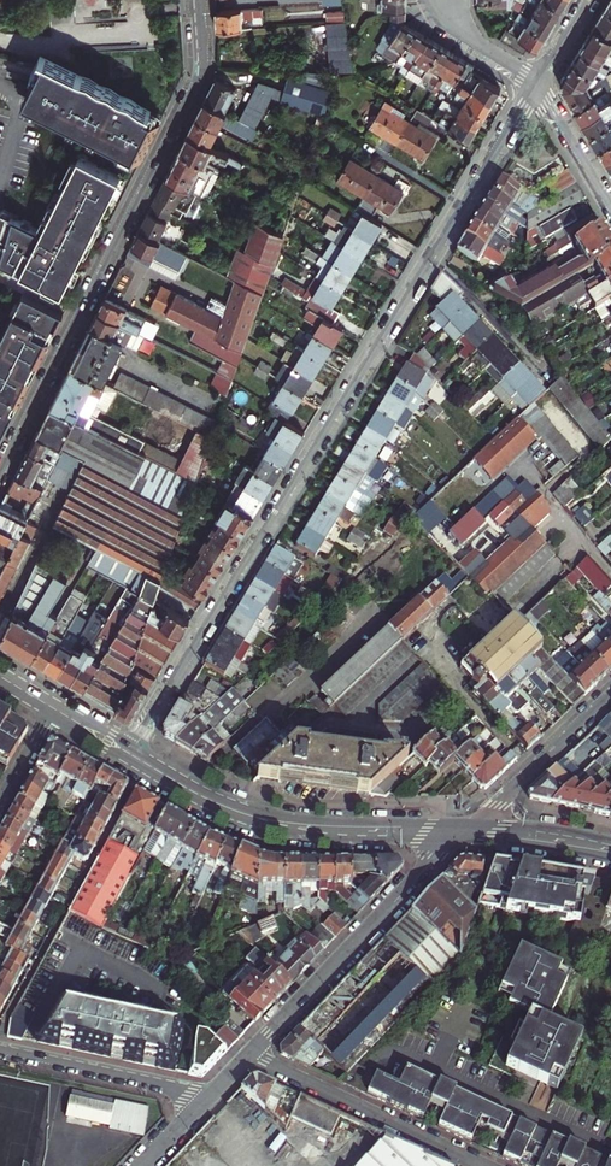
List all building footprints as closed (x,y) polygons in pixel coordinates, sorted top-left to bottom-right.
[(361,9),(392,9),(392,18),(406,17),(406,6),(406,0),(361,0),(361,9)] [(478,8),(478,9),(510,8),(510,0),(477,0),(478,8)] [(519,20),(545,35),(550,27),(553,23),(543,17),(544,16),(534,9),(533,11),(524,5),(515,0),(513,6),(520,11),(516,18),(519,20)] [(545,0),(515,0),(524,5),(533,11),(534,9),(544,16),(543,17),(553,23),(558,14),(561,9),(545,0)] [(561,9),(567,0),(545,0),(561,9)] [(604,9),(601,14),(594,26),(610,37),(610,13),(604,9)] [(327,22),(345,21),(346,21),(344,10),(326,12),(327,22)] [(217,31),(242,29),(241,11),(216,13),(217,26),(217,31)] [(378,49),(391,56),(387,63),(388,64),(398,60),(416,30),(411,27),(403,22),(406,17),(392,18),(390,18),(400,24),(390,42),(384,39),(378,49)] [(390,42),(400,24),(390,18),(373,45),(378,49),(384,39),(390,42)] [(545,35),(519,20),(514,26),(511,24),(502,40),(524,54),(529,44),(537,48),(542,41),(545,35)] [(345,21),(327,22),(334,70),(353,67),(345,21)] [(610,54),(610,37),(594,26),(591,30),(586,38),(610,54)] [(424,35),(416,30),(398,60),(404,64),(400,71),(406,75),(416,58),(415,57),(421,47),(424,49),(430,39),(424,35)] [(610,66),(610,54),(586,38),(584,42),(579,50),(610,68),(610,66)] [(416,72),(423,76),(441,46),(436,43),(430,39),(424,49),(421,47),(415,57),(416,58),(406,75),(412,79),(416,72)] [(419,83),(432,91),(442,74),(444,75),(450,65),(448,63),(453,53),(449,51),(441,46),(423,76),(419,83)] [(604,79),(610,68),(579,50),(577,53),(572,62),(604,79)] [(36,76),(23,104),(34,110),(37,105),(70,122),(68,127),(76,131),(79,126),(100,137),(98,142),(106,146),(108,141),(129,151),(127,156),(135,160),(138,162),(141,156),(142,157),(161,119),(160,119),(162,117),(151,111),(152,111),(142,106),(131,98),(120,95),(111,88),(101,86),(90,78),(80,75),(45,57),(42,56),(37,53),(31,65),(28,72),(36,76)] [(442,74),(432,91),(438,95),(442,88),(449,92),(457,80),(467,62),(462,59),(453,53),(448,63),(450,65),(444,75),(442,74)] [(457,80),(463,84),(473,89),(473,88),(483,95),(482,96),(492,103),(493,101),(498,93),(501,88),(471,70),(474,66),(467,62),(457,80)] [(569,67),(565,73),(585,85),(587,84),(604,79),(572,62),(569,67)] [(585,85),(565,73),(561,79),(562,88),(567,97),(569,101),(590,89),(587,84),(585,85)] [(325,114),(332,89),(288,77),(284,92),(282,101),(325,114)] [(235,90),(215,80),(210,89),(204,102),(224,112),(235,90)] [(473,89),(463,84),(455,96),(465,102),(485,114),(490,107),(492,103),(482,96),(483,95),(473,88),(473,89)] [(599,85),(590,89),(569,101),(573,106),(575,109),(604,92),(599,85)] [(610,105),(610,97),(607,90),(604,92),(575,109),(580,118),(582,122),(610,105)] [(200,110),(195,119),(217,130),(220,124),(252,141),(258,130),(224,112),(204,102),(200,110)] [(397,143),(410,122),(391,111),(393,107),(386,102),(368,130),(372,133),(378,136),(380,133),(397,143)] [(451,104),(447,110),(457,115),(457,116),(467,122),(468,120),(478,127),(482,119),(485,114),(465,102),(461,110),(451,104)] [(582,122),(587,131),(590,135),(610,122),(610,105),(582,122)] [(428,134),(436,120),(420,111),(421,110),(418,109),(410,122),(428,134)] [(450,128),(469,140),(474,132),(477,128),(478,127),(468,120),(467,122),(457,116),(457,115),(447,110),(440,122),(450,128)] [(192,125),(187,135),(209,146),(217,130),(195,119),(192,125)] [(428,134),(410,122),(397,143),(414,153),(412,156),(416,159),(421,163),(439,135),(444,138),(450,128),(440,122),(436,120),(428,134)] [(590,135),(595,144),(598,148),(610,140),(610,122),(590,135)] [(209,146),(187,135),(184,142),(179,151),(205,164),(209,156),(213,158),(213,157),(226,164),(228,162),(240,168),(243,163),(209,146)] [(598,148),(603,157),(606,161),(610,158),(610,140),(598,148)] [(205,164),(179,151),(169,171),(166,178),(186,188),(205,198),(219,171),(205,164)] [(0,219),(0,266),(6,268),(4,273),(18,280),(20,275),(45,286),(43,291),(55,296),(57,292),(61,294),(62,291),(67,294),(79,272),(73,269),(81,255),(86,258),(93,244),(88,241),(89,240),(94,242),(103,223),(98,221),(113,191),(118,193),(124,181),(85,164),(87,159),(75,153),(67,170),(72,172),(60,196),(55,193),(44,215),(49,217),(47,221),(42,219),(38,227),(42,230),(39,235),(29,229),(31,225),(24,222),(22,226),(17,224),(19,219),(5,212),(3,216),(1,215),(0,219)] [(359,164),(361,161),(358,159),(353,156),(336,183),(342,186),(343,183),(365,197),(377,176),(359,164)] [(554,198),(577,184),(573,177),(569,170),(544,186),(527,196),(542,205),(554,198)] [(395,186),(377,176),(365,197),(358,209),(363,212),(371,217),(377,208),(370,204),(372,201),(383,208),(381,211),(389,216),(406,188),(403,186),(397,183),(395,186)] [(186,188),(166,178),(160,189),(152,205),(173,215),(186,188)] [(498,185),(493,193),(514,206),(528,214),(533,210),(542,205),(527,196),(501,179),(498,185)] [(581,193),(577,184),(554,198),(542,205),(533,210),(528,214),(527,230),(527,234),(536,228),(585,199),(581,193)] [(490,197),(486,204),(517,223),(521,225),(528,214),(514,206),(493,193),(490,197)] [(484,208),(479,215),(510,234),(511,234),(513,232),(509,229),(512,224),(515,227),(517,223),(486,204),(484,208)] [(173,215),(152,205),(146,217),(139,231),(159,241),(173,215)] [(327,213),(337,219),(341,213),(331,207),(327,213)] [(348,225),(353,228),(363,212),(358,209),(348,225)] [(526,253),(546,241),(545,239),(577,221),(574,216),(571,210),(539,229),(536,228),(527,234),(526,253)] [(383,224),(371,217),(363,212),(353,228),(372,240),(373,239),(372,239),(377,231),(380,226),(382,228),(383,224)] [(337,219),(327,213),(323,218),(334,225),(337,219)] [(477,219),(473,226),(504,244),(510,234),(479,215),(477,219)] [(545,253),(549,260),(574,245),(603,227),(599,222),(596,219),(567,236),(567,238),(554,246),(555,247),(545,253)] [(256,223),(246,252),(272,265),(282,236),(256,223)] [(338,242),(343,245),(353,228),(348,225),(338,242)] [(504,244),(473,226),(471,229),(466,237),(494,253),(498,246),(502,248),(504,244)] [(603,227),(574,245),(577,250),(579,253),(591,245),(608,235),(606,233),(603,227)] [(372,241),(372,240),(353,228),(343,245),(364,257),(365,254),(363,253),(367,247),(371,240),(372,241)] [(159,241),(139,231),(133,242),(127,254),(149,265),(154,256),(164,262),(167,255),(180,262),(184,254),(159,241)] [(608,235),(591,245),(593,249),(581,256),(588,268),(594,264),(610,254),(610,241),(608,235)] [(494,253),(466,237),(463,242),(457,251),(478,263),(483,255),(491,259),(490,261),(499,267),(504,260),(497,255),(494,253)] [(327,258),(333,261),(343,245),(338,242),(332,238),(322,255),(327,258)] [(306,245),(316,252),(320,246),(310,239),(306,245)] [(316,252),(306,245),(302,251),(313,257),(316,252)] [(333,261),(352,273),(352,272),(357,263),(359,259),(361,260),(364,257),(343,245),(333,261)] [(593,249),(591,245),(579,253),(581,256),(593,249)] [(239,248),(229,276),(234,278),(262,293),(272,265),(246,252),(239,248)] [(610,265),(610,254),(594,264),(599,272),(608,267),(610,265)] [(578,274),(588,268),(581,256),(575,259),(571,262),(578,274)] [(317,275),(323,278),(333,261),(327,258),(317,275)] [(352,274),(352,273),(333,261),(323,278),(343,290),(345,287),(343,286),(346,281),(351,273),(352,274)] [(578,274),(571,262),(554,272),(562,284),(576,275),(578,274)] [(608,267),(609,270),(601,276),(593,281),(598,290),(600,290),(610,283),(610,265),(608,267)] [(222,301),(166,273),(160,285),(122,266),(117,276),(110,291),(118,295),(114,303),(138,316),(237,365),(240,355),(247,337),(254,318),(260,299),(262,293),(234,278),(222,301)] [(609,270),(608,267),(599,272),(601,276),(609,270)] [(562,284),(554,272),(553,270),(548,274),(542,277),(550,291),(562,284)] [(504,271),(501,277),(510,283),(516,279),(517,278),(504,271)] [(442,306),(433,314),(434,315),(446,328),(449,325),(466,310),(465,309),(465,310),(461,306),(458,303),(455,299),(456,297),(460,301),(464,297),(443,274),(431,295),(442,306)] [(309,300),(323,278),(317,275),(304,297),(309,300)] [(589,296),(583,287),(576,275),(562,284),(550,291),(539,297),(525,306),(520,309),(533,330),(534,329),(589,296)] [(510,283),(501,277),(489,290),(520,309),(525,306),(517,292),(521,289),(516,279),(510,283)] [(550,291),(542,277),(535,281),(531,284),(539,297),(550,291)] [(297,284),(287,278),(283,284),(294,290),(297,284)] [(343,290),(323,278),(309,300),(311,301),(327,311),(323,316),(334,322),(341,312),(331,306),(337,296),(339,292),(341,293),(343,290)] [(583,287),(589,296),(598,290),(593,281),(583,287)] [(610,300),(610,283),(600,290),(604,297),(584,308),(587,314),(603,305),(610,300)] [(294,290),(283,284),(279,290),(290,296),(294,290)] [(539,297),(531,284),(521,289),(517,292),(525,306),(539,297)] [(110,291),(106,299),(114,303),(118,295),(110,291)] [(22,296),(17,306),(14,305),(10,313),(13,315),(0,340),(0,441),(63,316),(22,296)] [(98,313),(137,333),(139,329),(135,327),(136,324),(135,322),(138,316),(114,303),(106,299),(105,299),(102,305),(98,313)] [(610,318),(610,300),(603,305),(607,311),(597,317),(601,324),(606,321),(610,318)] [(319,318),(311,330),(333,344),(333,343),(332,342),(337,335),(340,330),(342,331),(344,328),(341,326),(334,322),(323,316),(327,311),(311,301),(306,310),(319,318)] [(466,310),(449,325),(463,339),(480,323),(478,320),(476,321),(472,317),(470,315),(466,311),(466,310)] [(95,319),(91,326),(123,342),(131,346),(138,333),(137,333),(98,313),(95,319)] [(442,333),(446,328),(434,315),(429,319),(442,333)] [(480,323),(463,339),(476,353),(492,337),(491,337),(485,330),(481,327),(482,325),(480,323)] [(103,383),(123,342),(91,326),(81,345),(71,367),(103,383)] [(278,333),(288,339),(291,333),(281,327),(278,333)] [(311,330),(301,347),(324,361),(326,358),(324,357),(327,352),(332,344),(333,344),(311,330)] [(288,339),(278,333),(274,339),(284,345),(288,339)] [(428,347),(437,338),(431,333),(423,342),(428,347)] [(493,338),(492,337),(476,353),(489,367),(506,351),(504,348),(502,349),(498,345),(492,339),(493,338)] [(437,338),(428,347),(433,352),(441,343),(437,338)] [(301,347),(291,364),(313,377),(313,376),(312,375),(318,367),(320,363),(322,364),(324,361),(301,347)] [(509,353),(506,351),(489,367),(484,372),(497,386),(502,381),(519,365),(518,365),(517,365),(511,358),(507,354),(509,353)] [(402,375),(398,382),(397,381),(396,383),(416,394),(424,403),(436,384),(425,377),(429,371),(417,358),(414,356),(410,362),(407,366),(405,365),(405,367),(404,369),(405,369),(402,375)] [(274,376),(284,382),(304,394),(306,391),(304,390),(307,384),(311,377),(312,378),(313,377),(291,364),(284,359),(274,376)] [(272,366),(261,360),(258,366),(268,372),(272,366)] [(454,374),(463,365),(458,360),(449,369),(454,374)] [(468,370),(463,365),(454,374),(459,379),(468,370)] [(516,395),(533,379),(530,376),(529,378),(524,373),(519,367),(520,366),(519,365),(502,381),(497,386),(511,400),(516,395)] [(268,372),(258,366),(254,372),(264,378),(268,372)] [(103,383),(71,367),(60,387),(50,407),(85,424),(91,414),(95,406),(105,411),(115,389),(114,388),(103,383)] [(557,371),(561,379),(567,375),(562,368),(557,371)] [(121,374),(114,388),(115,389),(197,430),(208,436),(215,422),(121,374)] [(535,382),(533,379),(516,395),(511,400),(524,414),(533,405),(545,394),(537,387),(534,383),(535,382)] [(548,390),(599,451),(610,440),(610,439),(610,437),(599,425),(589,412),(578,399),(567,386),(561,379),(551,388),(548,390)] [(292,409),(297,401),(300,396),(302,396),(304,394),(284,382),(270,404),(288,415),(284,420),(286,421),(293,410),(292,409)] [(424,403),(416,394),(396,383),(397,384),(392,392),(389,396),(387,395),(386,398),(406,410),(415,419),(424,403)] [(511,400),(497,386),(491,391),(505,406),(511,400)] [(484,388),(464,408),(469,413),(481,402),(489,393),(484,388)] [(494,398),(489,393),(481,402),(485,407),(494,398)] [(415,419),(406,410),(386,398),(384,401),(386,402),(382,407),(378,414),(377,414),(376,415),(396,427),(405,436),(415,419)] [(267,409),(284,420),(288,415),(270,404),(267,409)] [(435,404),(430,409),(439,417),(445,423),(450,418),(435,404)] [(578,457),(533,405),(524,414),(517,420),(536,441),(537,442),(540,439),(555,456),(544,468),(553,479),(578,457)] [(85,459),(54,524),(98,547),(146,455),(85,424),(50,407),(44,420),(36,435),(64,449),(85,459)] [(434,422),(439,417),(430,409),(425,414),(434,422)] [(91,414),(85,424),(146,455),(197,481),(212,437),(208,436),(197,430),(182,460),(91,414)] [(396,427),(376,415),(376,416),(377,416),(372,424),(369,429),(367,428),(365,431),(386,443),(396,427)] [(501,425),(507,431),(515,422),(510,417),(501,425)] [(301,434),(303,435),(305,432),(297,427),(286,421),(284,420),(274,437),(293,448),(294,447),(293,447),(297,440),(301,434)] [(492,481),(527,449),(536,441),(517,420),(515,422),(507,431),(496,441),(479,457),(474,462),(486,474),(492,481)] [(376,460),(386,443),(365,431),(364,434),(365,435),(363,440),(358,448),(357,447),(356,448),(376,460)] [(33,442),(28,451),(40,458),(44,451),(59,458),(64,449),(36,435),(33,442)] [(415,435),(410,440),(419,448),(424,443),(415,435)] [(264,453),(284,465),(286,462),(284,461),(287,456),(292,448),(293,449),(293,448),(274,437),(264,453)] [(419,448),(410,440),(406,445),(414,453),(419,448)] [(376,460),(356,448),(356,449),(357,449),(352,457),(349,462),(347,461),(345,464),(366,476),(376,460)] [(16,475),(32,483),(44,459),(40,458),(28,451),(22,463),(16,475)] [(282,468),(284,465),(264,453),(254,469),(273,481),(274,480),(273,479),(278,472),(281,467),(282,468)] [(127,678),(134,660),(150,616),(161,584),(198,607),(200,602),(206,594),(185,581),(166,570),(197,481),(146,455),(98,547),(147,572),(141,592),(129,613),(84,688),(104,700),(116,708),(127,678)] [(366,476),(345,464),(343,467),(345,468),(342,473),(338,481),(337,480),(336,481),(372,503),(375,497),(367,492),(374,482),(366,476)] [(391,471),(401,479),(405,473),(394,465),(391,471)] [(273,481),(254,469),(244,486),(264,498),(266,495),(264,494),(267,489),(272,481),(273,481)] [(401,479),(391,471),(386,476),(397,484),(401,479)] [(32,483),(16,475),(7,493),(19,499),(21,495),(36,503),(43,489),(32,483)] [(474,513),(477,516),(484,523),(495,513),(516,493),(519,490),(509,479),(474,513)] [(569,480),(559,490),(555,495),(554,496),(561,504),(565,509),(582,495),(569,480)] [(230,500),(252,513),(257,505),(260,500),(262,501),(264,498),(244,486),(237,481),(227,498),(230,500)] [(372,503),(336,481),(336,482),(337,482),(332,490),(329,495),(327,494),(325,497),(355,514),(362,519),(372,503)] [(519,490),(516,493),(526,504),(537,494),(527,483),(519,490)] [(490,597),(545,545),(532,531),(549,515),(549,510),(546,507),(547,506),(537,494),(526,504),(516,493),(495,513),(484,523),(477,516),(474,513),(455,530),(450,535),(452,536),(439,548),(463,571),(470,578),(489,598),(490,597)] [(317,513),(316,513),(336,525),(340,518),(349,524),(355,514),(325,497),(324,500),(325,501),(322,506),(318,513),(317,513)] [(222,520),(243,533),(247,526),(252,517),(254,514),(252,513),(230,500),(224,510),(219,507),(214,515),(222,520)] [(35,505),(27,501),(21,514),(22,518),(10,512),(12,508),(2,502),(0,507),(0,525),(20,535),(27,521),(35,505)] [(595,518),(592,515),(585,506),(575,515),(585,527),(595,518)] [(326,542),(336,525),(316,513),(316,514),(317,515),(312,523),(309,527),(307,526),(305,529),(326,542)] [(389,535),(402,522),(395,518),(381,529),(389,535)] [(241,537),(243,533),(222,520),(218,528),(215,526),(212,531),(215,533),(235,545),(241,537)] [(20,535),(0,574),(0,581),(8,585),(38,527),(27,521),(20,535)] [(20,535),(0,525),(0,574),(20,535)] [(296,546),(315,558),(326,542),(305,529),(304,531),(303,533),(305,534),(298,546),(297,545),(296,546)] [(355,529),(351,535),(362,541),(365,535),(355,529)] [(204,543),(228,557),(232,550),(235,545),(215,533),(210,540),(207,538),(204,543)] [(362,541),(351,535),(348,540),(362,549),(366,544),(362,541)] [(598,549),(606,558),(610,553),(610,538),(610,537),(598,549)] [(225,562),(228,557),(204,543),(201,548),(204,550),(200,556),(221,568),(225,562)] [(490,597),(501,608),(556,556),(545,545),(490,597)] [(88,564),(141,592),(147,572),(98,547),(88,564)] [(295,561),(275,548),(273,552),(275,553),(272,558),(267,565),(266,565),(266,566),(285,577),(295,561)] [(218,574),(221,568),(200,556),(195,564),(192,562),(190,567),(213,582),(218,574)] [(564,580),(584,600),(603,620),(606,617),(609,616),(610,618),(610,605),(603,597),(610,589),(610,581),(589,557),(571,573),(572,573),(564,580)] [(17,603),(10,617),(0,638),(20,650),(32,657),(58,614),(50,609),(68,579),(36,562),(21,592),(17,603)] [(267,567),(262,575),(259,580),(257,578),(255,581),(275,594),(285,577),(266,566),(267,567)] [(327,572),(338,579),(341,573),(331,566),(327,572)] [(210,586),(213,582),(190,567),(186,572),(189,574),(185,581),(206,594),(210,586)] [(337,704),(403,641),(448,599),(470,578),(463,571),(451,582),(444,575),(426,592),(424,590),(418,595),(420,597),(388,628),(389,629),(321,693),(329,701),(324,706),(329,711),(337,704)] [(564,580),(553,591),(572,612),(584,600),(564,580)] [(246,597),(246,598),(265,610),(275,594),(255,581),(253,585),(255,586),(252,590),(247,598),(246,597)] [(329,588),(320,596),(325,601),(334,593),(329,588)] [(44,665),(74,616),(83,601),(70,593),(58,614),(32,657),(41,663),(44,665)] [(237,611),(235,614),(255,627),(265,610),(246,598),(245,599),(247,600),(242,608),(239,613),(237,611)] [(10,617),(17,603),(13,601),(6,615),(10,617)] [(310,615),(319,607),(314,602),(305,610),(310,615)] [(550,611),(541,602),(529,613),(538,622),(550,611)] [(190,620),(162,603),(153,618),(181,635),(182,635),(181,634),(186,626),(190,620)] [(80,686),(84,688),(129,613),(116,605),(99,634),(70,680),(80,686)] [(232,623),(227,631),(226,631),(226,632),(245,643),(255,627),(235,614),(233,617),(235,618),(232,623)] [(6,615),(0,627),(0,638),(10,617),(6,615)] [(58,672),(79,636),(72,632),(80,620),(74,616),(44,665),(54,670),(58,672)] [(153,618),(150,616),(134,660),(158,673),(158,672),(164,662),(165,662),(166,660),(165,660),(169,654),(172,649),(173,649),(174,647),(173,647),(180,636),(181,636),(181,635),(153,618)] [(296,629),(304,621),(300,616),(291,623),(296,629)] [(507,682),(519,671),(531,660),(541,650),(514,622),(462,670),(480,689),(475,693),(488,708),(499,696),(496,693),(507,682)] [(285,629),(277,637),(281,642),(290,634),(285,629)] [(86,640),(79,636),(58,672),(67,678),(70,680),(99,634),(92,630),(86,640)] [(245,643),(226,632),(225,632),(226,633),(222,641),(219,645),(217,644),(215,647),(235,660),(245,643)] [(403,641),(337,704),(348,716),(414,653),(403,641)] [(268,656),(276,648),(271,642),(263,650),(268,656)] [(610,674),(592,656),(579,642),(567,653),(580,668),(581,667),(590,676),(588,677),(597,686),(604,680),(610,674)] [(605,644),(604,645),(592,656),(610,674),(610,673),(610,651),(605,644)] [(225,676),(235,660),(215,647),(213,650),(215,651),(209,661),(207,664),(206,664),(206,665),(225,676)] [(531,660),(540,670),(575,707),(583,700),(586,697),(569,678),(541,650),(531,660)] [(580,668),(567,653),(564,657),(566,659),(565,661),(575,672),(569,678),(586,697),(592,691),(597,686),(588,677),(590,676),(581,667),(580,668)] [(240,663),(250,669),(254,663),(244,657),(240,663)] [(298,667),(291,659),(284,666),(292,673),(298,667)] [(158,673),(134,660),(127,678),(138,685),(142,680),(150,684),(153,679),(157,674),(158,674),(158,673)] [(534,675),(540,670),(531,660),(519,671),(542,696),(548,690),(534,675)] [(250,669),(240,663),(237,669),(247,675),(250,669)] [(292,673),(284,666),(276,674),(288,687),(297,679),(292,673)] [(436,676),(440,677),(431,668),(430,669),(429,668),(420,668),(419,676),(411,676),(411,683),(404,683),(404,690),(396,690),(396,698),(389,697),(388,705),(380,705),(380,722),(404,723),(404,715),(411,716),(412,708),(419,708),(419,700),(427,701),(427,693),(435,693),(436,676)] [(542,696),(519,671),(507,682),(517,692),(523,686),(548,714),(551,711),(554,708),(542,696)] [(133,712),(150,684),(142,680),(138,685),(127,678),(116,708),(124,712),(126,714),(133,712)] [(210,681),(206,688),(222,697),(226,690),(210,681)] [(516,714),(522,708),(512,697),(515,694),(517,692),(507,682),(496,693),(499,696),(511,709),(516,714)] [(206,691),(192,684),(186,694),(200,702),(206,691)] [(222,700),(176,743),(188,750),(193,753),(245,703),(232,690),(222,700)] [(176,743),(222,700),(206,691),(200,702),(186,694),(163,731),(165,737),(166,737),(173,741),(176,743)] [(511,709),(499,696),(488,708),(508,729),(514,723),(505,714),(511,709)] [(251,710),(245,703),(193,753),(202,758),(208,761),(231,739),(226,733),(230,729),(231,730),(251,710)] [(414,754),(425,766),(426,767),(429,764),(437,757),(435,755),(444,746),(445,747),(465,728),(471,722),(476,718),(465,706),(459,713),(464,719),(448,734),(442,728),(414,754)] [(8,769),(29,731),(27,726),(0,710),(0,764),(8,769)] [(552,799),(597,758),(610,745),(610,712),(599,724),(610,735),(571,769),(566,774),(561,768),(564,765),(560,761),(529,789),(531,794),(537,796),(552,799)] [(487,730),(476,718),(471,722),(483,734),(487,730)] [(268,746),(276,738),(280,734),(267,720),(234,751),(241,758),(247,764),(250,762),(267,745),(268,746)] [(523,721),(517,720),(514,723),(508,729),(529,751),(532,748),(537,743),(541,739),(523,721)] [(440,775),(455,761),(468,748),(462,742),(471,734),(465,728),(445,747),(444,746),(435,755),(437,757),(429,764),(434,769),(440,775)] [(464,771),(482,754),(477,749),(492,735),(487,730),(483,734),(468,748),(455,761),(459,766),(464,771)] [(296,743),(299,739),(293,733),(289,736),(284,731),(280,734),(276,738),(268,746),(267,745),(250,762),(257,769),(262,775),(296,743)] [(358,793),(371,795),(397,771),(409,759),(387,756),(386,759),(375,757),(377,739),(323,731),(309,745),(296,743),(262,775),(257,779),(290,784),(290,780),(303,782),(303,784),(331,788),(358,792),(358,793)] [(468,775),(473,781),(506,750),(497,740),(494,742),(497,745),(496,750),(487,759),(482,754),(464,771),(468,775)] [(32,773),(55,786),(73,753),(57,744),(54,742),(49,743),(32,773)] [(487,790),(517,762),(506,750),(473,781),(479,788),(481,790),(487,790)] [(65,778),(78,756),(73,753),(55,786),(50,795),(57,793),(65,778)] [(69,779),(81,758),(79,757),(78,756),(65,778),(67,778),(69,779)] [(86,761),(81,758),(69,779),(62,791),(72,797),(74,794),(90,764),(86,761)] [(597,758),(552,799),(568,803),(580,806),(606,782),(604,780),(605,779),(600,773),(606,767),(597,758)] [(571,769),(562,759),(560,761),(564,765),(561,768),(566,774),(571,769)] [(90,764),(74,794),(85,800),(89,792),(91,793),(93,790),(103,771),(96,767),(90,764)] [(103,771),(93,790),(101,794),(104,789),(108,792),(116,778),(109,774),(103,771)] [(406,781),(397,771),(371,795),(380,797),(387,798),(406,781)] [(25,786),(48,798),(50,795),(55,786),(32,773),(30,778),(25,786)] [(606,782),(580,806),(590,808),(595,809),(610,795),(610,773),(605,779),(604,780),(606,782)] [(112,794),(110,799),(105,797),(104,800),(100,798),(96,805),(94,804),(92,807),(112,818),(129,786),(122,782),(116,778),(108,792),(112,794)] [(19,798),(42,810),(48,798),(25,786),(23,791),(19,798)] [(72,797),(62,791),(58,800),(68,805),(69,802),(72,797)] [(148,797),(136,791),(115,829),(148,848),(156,833),(169,809),(165,807),(148,797)] [(80,808),(85,800),(74,794),(72,797),(69,802),(80,808)] [(610,813),(610,812),(610,795),(595,809),(604,812),(610,813)] [(39,814),(42,810),(19,798),(17,802),(12,810),(35,822),(39,814)] [(109,822),(112,818),(92,807),(91,810),(93,811),(88,820),(105,829),(109,822)] [(176,829),(182,818),(178,815),(169,809),(156,833),(162,837),(152,856),(159,861),(170,842),(172,843),(178,830),(176,829)] [(33,825),(35,822),(12,810),(9,816),(7,820),(30,832),(33,825)] [(191,823),(182,818),(176,829),(178,830),(172,843),(170,842),(159,861),(174,870),(185,851),(197,827),(191,823)] [(1,831),(23,843),(30,832),(7,820),(4,825),(1,831)] [(103,834),(105,829),(88,820),(84,827),(82,826),(80,829),(100,840),(103,834)] [(68,836),(76,841),(94,851),(98,843),(100,840),(80,829),(73,826),(71,831),(68,836)] [(185,851),(174,870),(178,873),(185,870),(191,873),(198,859),(210,835),(207,833),(197,827),(185,851)] [(148,848),(115,829),(71,909),(105,927),(145,852),(148,848)] [(12,851),(11,853),(16,856),(23,843),(1,831),(0,833),(0,844),(12,851)] [(148,848),(145,852),(152,856),(162,837),(156,833),(148,848)] [(222,840),(210,835),(198,859),(191,873),(190,876),(196,879),(194,882),(198,884),(194,894),(202,897),(206,889),(210,878),(216,864),(226,841),(222,840)] [(75,845),(70,842),(67,846),(72,849),(70,853),(76,856),(86,862),(89,859),(92,854),(94,851),(76,841),(75,845)] [(223,896),(226,888),(242,848),(236,845),(226,841),(216,864),(224,869),(219,882),(215,893),(223,896)] [(0,844),(0,859),(6,862),(9,864),(12,865),(12,864),(16,856),(11,853),(12,851),(0,844)] [(67,846),(63,844),(57,856),(71,865),(74,859),(76,856),(70,853),(72,849),(67,846)] [(252,851),(243,848),(242,848),(226,888),(240,894),(243,886),(251,889),(247,898),(257,903),(258,854),(252,851)] [(257,903),(265,903),(265,893),(265,888),(263,888),(263,883),(281,884),(281,887),(279,887),(278,894),(278,903),(285,904),(285,898),(286,858),(281,858),(273,858),(268,857),(259,854),(258,854),(257,903)] [(71,865),(57,856),(51,866),(66,875),(70,867),(71,865)] [(296,858),(286,858),(285,898),(285,904),(285,913),(302,906),(302,885),(305,885),(305,873),(301,873),(301,858),(296,858)] [(319,893),(319,859),(313,858),(301,858),(301,873),(305,873),(305,885),(302,885),(302,906),(309,913),(316,905),(324,913),(329,908),(326,905),(319,898),(316,901),(311,903),(311,893),(319,893)] [(0,873),(6,876),(7,874),(12,865),(9,864),(6,862),(0,859),(0,873)] [(335,885),(335,859),(332,859),(319,859),(319,893),(319,898),(326,905),(330,901),(326,897),(326,891),(326,885),(335,885)] [(364,895),(360,890),(359,889),(353,896),(345,889),(345,888),(345,884),(353,884),(353,882),(353,859),(348,859),(335,859),(335,885),(335,891),(352,908),(364,895)] [(375,859),(353,859),(353,882),(354,883),(357,882),(359,884),(362,873),(375,873),(362,886),(360,890),(364,895),(371,902),(403,868),(399,859),(378,859),(375,859)] [(469,862),(459,861),(443,878),(477,911),(478,910),(485,887),(492,865),(476,863),(469,862)] [(492,865),(485,887),(478,910),(583,925),(589,910),(608,913),(610,904),(610,882),(560,876),(492,865)] [(66,875),(51,866),(45,879),(59,887),(62,881),(66,875)] [(206,889),(215,893),(219,882),(210,878),(206,889)] [(428,893),(412,910),(462,957),(462,956),(477,911),(443,878),(428,893)] [(58,890),(59,887),(45,879),(39,889),(53,898),(58,890)] [(354,883),(353,882),(353,884),(359,889),(360,890),(362,886),(359,884),(357,882),(354,883)] [(263,888),(265,888),(265,893),(278,894),(279,887),(281,887),(281,884),(263,883),(263,888)] [(251,889),(243,886),(240,894),(247,898),(251,889)] [(53,898),(39,889),(38,891),(32,901),(47,909),(51,901),(53,898)] [(364,895),(352,908),(359,914),(371,902),(364,895)] [(45,912),(47,909),(32,901),(26,912),(41,920),(45,912)] [(401,922),(301,1027),(317,1043),(400,956),(415,970),(331,1057),(349,1073),(357,1065),(462,957),(412,910),(401,922)] [(39,923),(41,920),(26,912),(20,923),(34,932),(39,923)] [(322,926),(335,939),(347,926),(343,922),(334,913),(322,926)] [(343,922),(347,926),(352,921),(348,917),(343,922)] [(278,928),(274,918),(258,925),(262,934),(278,928)] [(14,935),(28,943),(33,935),(34,932),(20,923),(14,935)] [(335,939),(322,926),(321,925),(310,937),(324,950),(335,939)] [(286,950),(289,953),(275,967),(292,983),(308,968),(324,950),(310,937),(306,934),(297,943),(295,941),(286,950)] [(13,949),(22,954),(27,946),(28,943),(14,935),(10,942),(7,946),(13,949)] [(4,939),(0,947),(0,950),(4,953),(7,946),(10,942),(4,939)] [(4,953),(1,958),(25,971),(29,964),(31,959),(22,954),(13,949),(7,946),(4,953)] [(567,968),(524,948),(500,1000),(534,1016),(510,1068),(562,1092),(586,1040),(551,1024),(570,984),(561,980),(567,968)] [(257,967),(266,958),(256,949),(247,958),(257,967)] [(25,971),(1,958),(0,960),(0,971),(1,972),(19,981),(23,974),(25,971)] [(253,980),(275,1002),(285,991),(292,983),(275,967),(266,958),(257,967),(254,969),(259,973),(264,968),(271,975),(263,983),(257,976),(253,980)] [(238,979),(246,987),(253,980),(257,976),(249,968),(238,979)] [(19,981),(1,972),(0,973),(0,983),(14,991),(17,985),(19,981)] [(265,1012),(275,1002),(253,980),(246,987),(238,979),(224,993),(254,1023),(265,1012)] [(14,991),(0,983),(0,998),(7,1003),(11,995),(14,991)] [(38,1041),(36,1044),(58,1048),(58,1047),(72,1050),(71,1051),(110,1059),(116,1060),(122,1062),(142,1066),(142,1065),(154,1068),(154,1069),(169,1072),(174,1073),(183,1029),(151,1022),(152,1017),(134,1013),(133,1018),(98,1010),(99,1006),(81,1002),(81,1007),(58,1002),(45,1027),(42,1025),(34,1039),(38,1041)] [(12,1018),(7,1037),(21,1040),(32,1020),(36,1012),(20,1004),(12,1018)] [(227,1019),(221,1025),(224,1027),(237,1041),(240,1038),(243,1035),(227,1019)] [(204,1024),(199,1023),(191,1058),(182,1056),(178,1071),(188,1074),(201,1078),(227,1051),(215,1037),(204,1024)] [(232,1046),(237,1041),(224,1027),(215,1037),(227,1051),(232,1046)] [(301,1027),(281,1048),(282,1055),(298,1062),(310,1067),(315,1062),(317,1063),(319,1060),(323,1063),(330,1055),(317,1043),(301,1027)] [(357,1065),(349,1073),(341,1082),(354,1088),(367,1094),(376,1074),(357,1065)] [(522,1165),(609,1165),(610,1162),(586,1151),(587,1149),(572,1142),(571,1144),(440,1084),(441,1082),(426,1075),(425,1076),(401,1065),(393,1082),(376,1074),(367,1094),(522,1165)] [(243,1087),(286,1130),(293,1116),(302,1097),(259,1077),(256,1077),(252,1077),(243,1087)] [(64,1116),(143,1133),(149,1106),(70,1089),(64,1116)] [(341,1115),(336,1113),(302,1097),(293,1116),(331,1136),(341,1115)] [(386,1136),(357,1165),(451,1165),(393,1139),(386,1136)]
